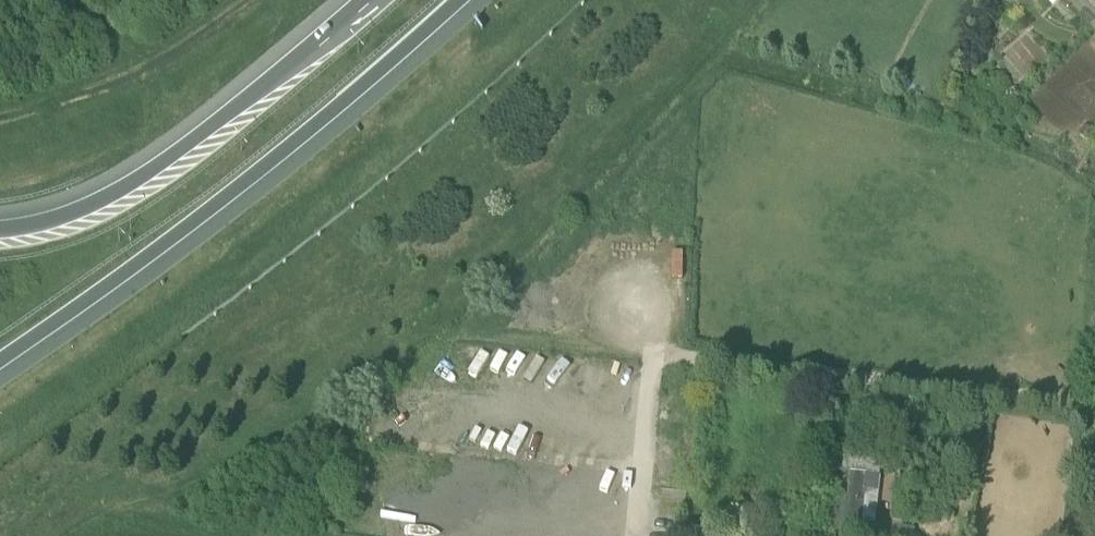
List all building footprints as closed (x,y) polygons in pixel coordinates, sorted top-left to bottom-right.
[(1085,126),(1080,134),(1093,143),(1094,140),(1094,132),(1085,126)] [(848,403),(840,402),(839,412),(847,413),(848,403)] [(848,499),(835,498),(832,533),(845,534),(845,535),(876,535),(877,524),(863,523),(866,492),(879,493),(883,462),(842,457),(841,473),(850,474),(848,499)]
